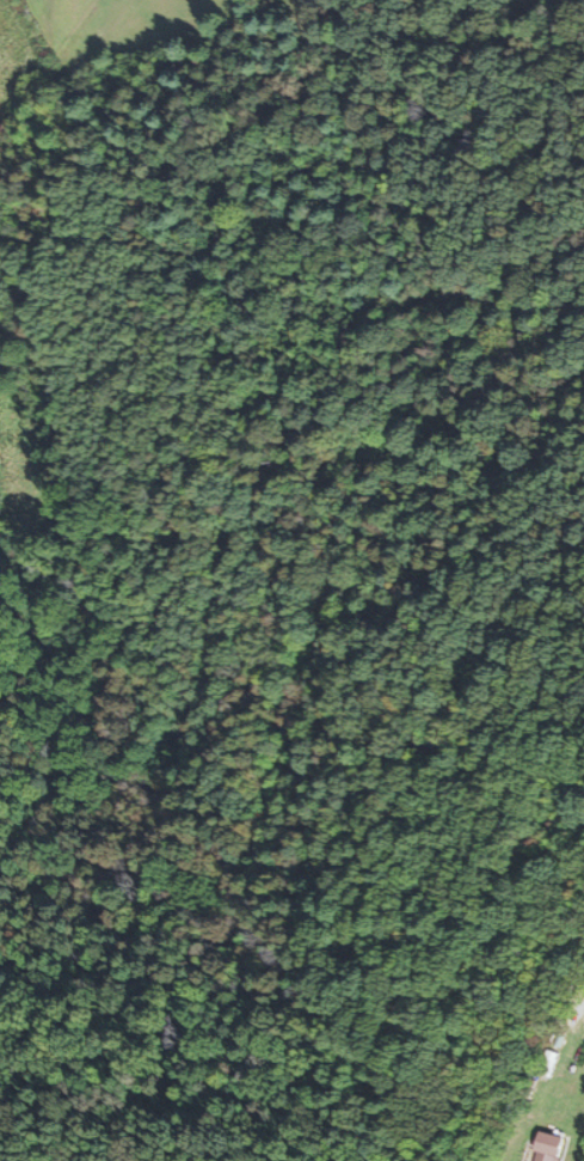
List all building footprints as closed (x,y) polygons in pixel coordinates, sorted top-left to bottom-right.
[(542,1130),(535,1160),(560,1160),(565,1135),(542,1130)]
